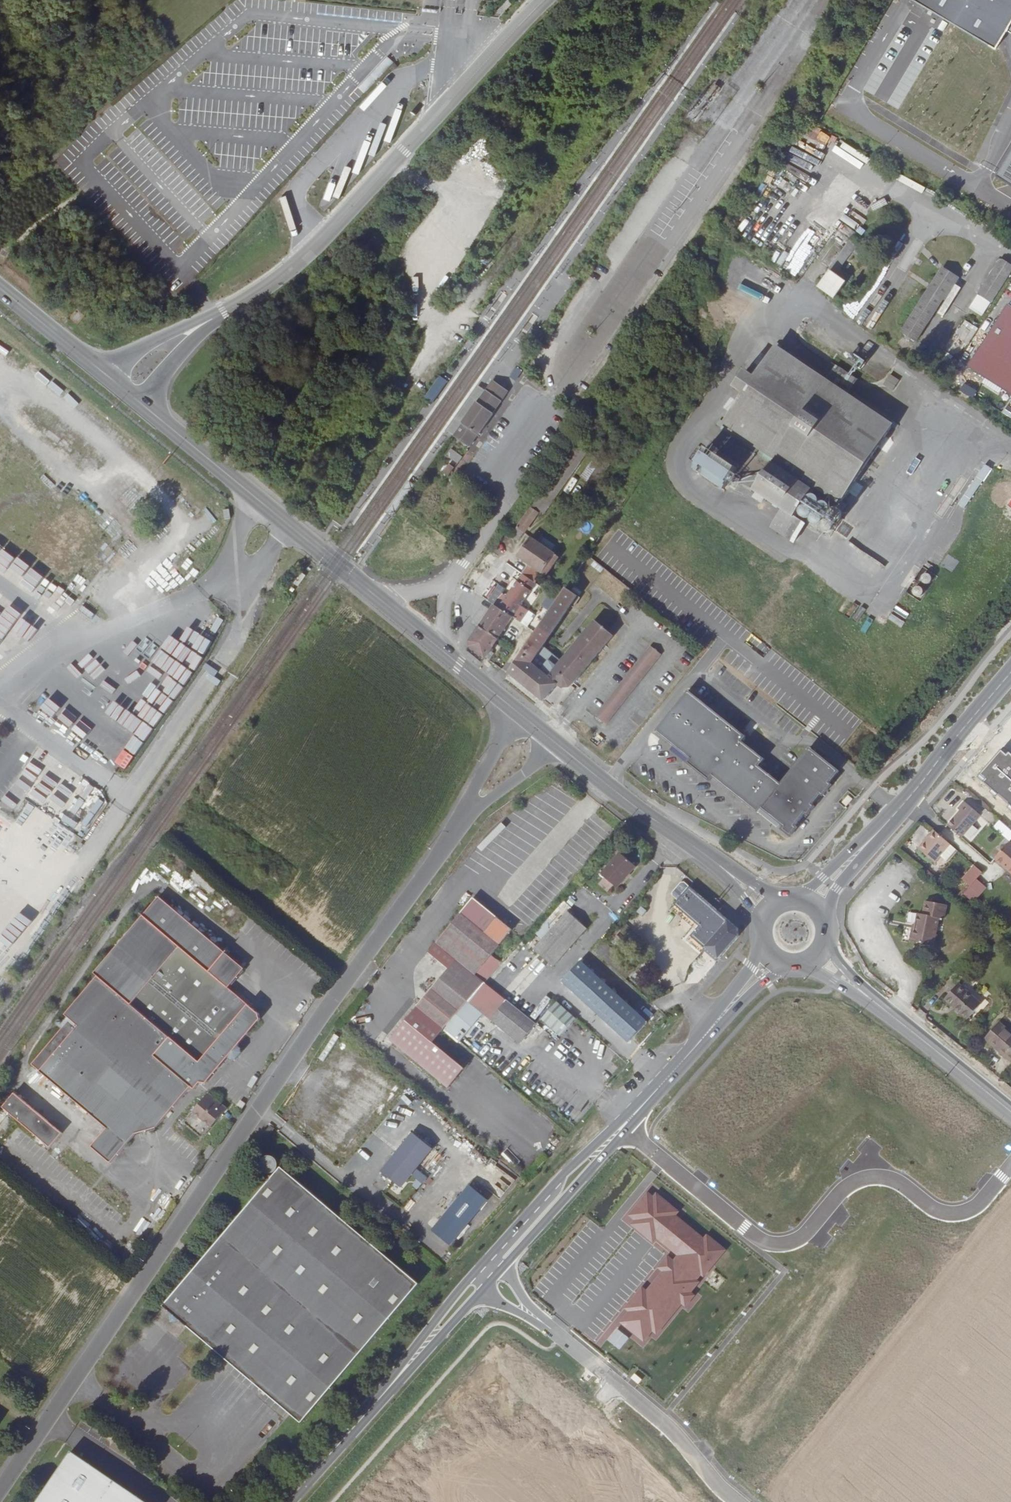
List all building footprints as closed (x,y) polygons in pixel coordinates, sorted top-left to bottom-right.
[(513,0),(501,0),(501,1),(497,5),(502,10),(503,9),(513,0)] [(941,17),(995,49),(1010,23),(1010,0),(951,0),(941,17)] [(709,92),(714,96),(720,88),(715,84),(709,92)] [(804,259),(811,258),(808,237),(801,238),(804,259)] [(868,252),(850,239),(828,270),(830,271),(819,286),(834,298),(850,276),(840,269),(853,251),(863,259),(868,252)] [(991,302),(1010,270),(1010,265),(1000,258),(977,294),(991,302)] [(906,334),(904,337),(909,341),(912,337),(916,341),(957,277),(942,267),(901,331),(906,334)] [(1008,304),(968,367),(1010,395),(1010,306),(1008,304)] [(956,356),(978,328),(967,319),(944,346),(956,356)] [(821,378),(775,348),(756,376),(744,394),(712,441),(746,463),(736,478),(782,509),(794,517),(816,484),(841,501),(892,426),(846,395),(821,378)] [(857,379),(832,362),(821,378),(846,395),(857,379)] [(756,376),(741,367),(729,384),(744,394),(756,376)] [(451,382),(439,375),(425,396),(436,404),(451,382)] [(463,423),(454,436),(469,447),(478,434),(479,435),(487,423),(493,414),(492,414),(508,392),(492,380),(485,391),(480,398),(481,398),(477,403),(476,402),(470,412),(462,423),(463,423)] [(481,388),(479,386),(448,431),(454,436),(463,423),(462,423),(470,412),(476,402),(477,403),(481,398),(480,398),(485,391),(481,388)] [(446,456),(458,464),(462,457),(451,449),(446,456)] [(19,459),(29,465),(32,460),(22,454),(19,459)] [(443,473),(449,476),(455,468),(450,464),(443,473)] [(1010,480),(1010,470),(1009,469),(1002,483),(1008,486),(1010,480)] [(806,515),(819,524),(828,511),(816,502),(806,515)] [(794,517),(782,509),(770,527),(793,543),(805,524),(794,517)] [(411,526),(400,518),(393,528),(400,532),(408,538),(408,539),(413,532),(408,529),(411,526)] [(408,538),(400,532),(396,537),(404,543),(408,538)] [(522,574),(536,583),(542,573),(545,576),(558,557),(538,543),(542,536),(536,532),(532,539),(530,537),(517,556),(529,564),(522,574)] [(58,586),(4,546),(3,548),(0,545),(0,561),(26,580),(34,586),(31,590),(47,602),(58,586)] [(304,576),(300,573),(294,583),(298,585),(304,576)] [(922,573),(922,582),(932,581),(931,573),(922,573)] [(536,583),(522,574),(499,608),(512,617),(536,583)] [(912,591),(917,597),(925,590),(920,584),(912,591)] [(844,587),(841,591),(854,598),(856,594),(844,587)] [(521,655),(508,673),(543,701),(557,685),(558,686),(559,686),(560,687),(561,687),(562,688),(563,688),(564,688),(565,689),(566,689),(567,688),(568,688),(569,688),(570,688),(571,687),(572,686),(588,667),(613,636),(595,621),(594,621),(567,654),(552,642),(549,639),(571,606),(573,607),(580,598),(566,588),(558,599),(536,633),(521,655)] [(499,608),(494,605),(480,626),(498,639),(512,617),(499,608)] [(573,607),(571,606),(549,639),(552,642),(575,609),(573,607)] [(11,617),(0,610),(0,636),(11,617)] [(117,764),(129,771),(220,627),(210,621),(209,621),(200,636),(190,629),(182,642),(167,632),(159,645),(160,649),(183,663),(175,677),(135,652),(127,663),(115,655),(107,668),(110,675),(149,700),(142,712),(130,716),(124,726),(95,707),(86,721),(73,713),(68,721),(62,723),(65,725),(72,743),(113,769),(117,764)] [(498,639),(480,626),(470,641),(471,646),(485,658),(498,639)] [(616,690),(596,716),(607,724),(627,698),(662,654),(651,646),(616,690)] [(103,711),(113,699),(98,687),(89,700),(103,711)] [(816,806),(813,804),(821,794),(824,796),(833,785),(830,782),(839,771),(810,748),(781,784),(759,766),(765,759),(742,741),(746,736),(688,691),(656,731),(690,758),(687,763),(710,781),(713,777),(758,813),(762,809),(785,827),(795,826),(806,813),(809,815),(816,806)] [(16,809),(22,798),(83,835),(106,796),(65,771),(68,765),(50,754),(49,756),(36,748),(4,801),(16,809)] [(1010,752),(1007,754),(1002,750),(978,777),(1010,806),(1010,753),(1010,752)] [(873,771),(868,776),(872,780),(877,774),(873,771)] [(962,838),(981,816),(964,802),(958,809),(961,811),(948,826),(962,838)] [(935,862),(950,844),(934,830),(918,848),(935,862)] [(1010,873),(1010,843),(1009,842),(995,859),(1010,873)] [(635,866),(620,852),(601,874),(605,877),(613,885),(616,888),(635,866)] [(974,865),(962,879),(971,886),(983,872),(974,865)] [(613,885),(605,877),(599,883),(608,891),(613,885)] [(964,894),(973,902),(985,887),(976,879),(971,886),(964,894)] [(211,892),(215,886),(206,881),(203,888),(211,892)] [(674,904),(695,922),(692,926),(696,929),(687,940),(701,952),(706,947),(713,953),(719,958),(738,936),(738,928),(690,887),(674,904)] [(484,983),(502,962),(491,953),(512,928),(505,922),(506,920),(503,918),(502,919),(473,896),(428,950),(448,966),(390,1038),(449,1086),(465,1067),(433,1041),(444,1029),(484,983)] [(156,900),(241,972),(244,969),(158,897),(156,900)] [(156,900),(140,920),(132,927),(94,973),(98,976),(65,1016),(70,1020),(59,1033),(162,1121),(191,1087),(194,1089),(200,1083),(206,1083),(230,1055),(234,1059),(236,1058),(241,1051),(241,1049),(238,1046),(260,1020),(258,1013),(228,988),(241,972),(156,900)] [(947,905),(926,901),(923,914),(918,913),(914,932),(912,932),(910,941),(934,945),(939,918),(944,919),(947,905)] [(692,926),(695,922),(674,904),(671,908),(692,926)] [(587,929),(568,912),(534,949),(553,967),(587,929)] [(610,966),(619,955),(602,941),(594,951),(610,966)] [(716,961),(719,958),(713,953),(710,956),(716,961)] [(581,961),(562,981),(629,1042),(647,1022),(581,961)] [(535,1023),(484,983),(444,1029),(459,1042),(483,1013),(520,1043),(535,1023)] [(981,1004),(959,983),(945,999),(968,1019),(981,1004)] [(558,1034),(573,1015),(554,999),(539,1019),(558,1034)] [(1000,1022),(985,1038),(1010,1062),(1010,1032),(1000,1022)] [(136,1134),(156,1128),(162,1121),(59,1033),(32,1064),(41,1071),(40,1072),(107,1129),(92,1148),(111,1164),(136,1134)] [(208,1093),(183,1123),(202,1138),(227,1108),(208,1093)] [(2,1110),(40,1143),(52,1128),(14,1095),(2,1110)] [(240,1111),(245,1103),(240,1100),(235,1108),(240,1111)] [(268,1136),(274,1128),(271,1125),(268,1128),(269,1129),(265,1133),(268,1136)] [(433,1147),(413,1132),(382,1171),(402,1187),(433,1147)] [(270,1156),(267,1156),(265,1157),(263,1158),(262,1160),(261,1163),(260,1165),(261,1168),(263,1172),(266,1173),(269,1174),(271,1173),(274,1173),(276,1171),(278,1168),(278,1164),(277,1161),(276,1158),(270,1156)] [(419,1284),(281,1167),(181,1286),(164,1306),(170,1311),(171,1322),(182,1321),(188,1326),(222,1355),(291,1413),(302,1423),(419,1284)] [(414,1182),(420,1186),(426,1176),(420,1172),(414,1182)] [(432,1230),(450,1245),(488,1200),(470,1185),(432,1230)] [(625,1308),(630,1311),(621,1321),(644,1340),(653,1330),(657,1333),(682,1304),(686,1307),(696,1295),(692,1292),(701,1281),(699,1279),(702,1276),(704,1278),(729,1249),(708,1231),(704,1236),(680,1215),(683,1211),(659,1192),(654,1197),(649,1193),(631,1214),(637,1219),(633,1224),(654,1241),(657,1237),(679,1255),(675,1260),(676,1270),(662,1271),(647,1289),(644,1286),(625,1308)] [(634,1373),(630,1378),(638,1384),(642,1378),(634,1373)] [(72,1451),(37,1501),(146,1501),(72,1451)]
